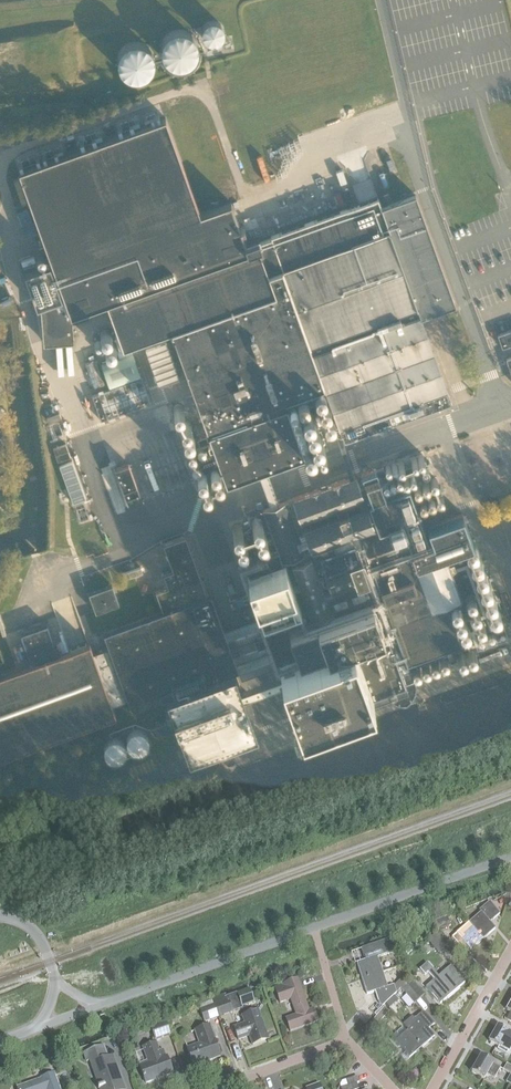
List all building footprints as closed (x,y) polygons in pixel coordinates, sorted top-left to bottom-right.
[(207,21),(207,40),(226,40),(226,21),(207,21)] [(184,25),(162,47),(179,64),(182,61),(187,67),(206,48),(184,25)] [(125,42),(124,75),(156,76),(157,43),(125,42)] [(165,114),(17,169),(41,234),(48,254),(64,297),(41,306),(43,340),(72,337),(71,322),(88,317),(85,309),(106,302),(122,347),(171,330),(211,440),(185,449),(192,467),(217,458),(226,482),(304,455),(285,400),(324,386),(338,424),(325,429),(327,436),(341,431),(344,440),(451,402),(420,316),(443,307),(454,303),(414,193),(395,200),(380,205),(377,195),(270,233),(270,235),(258,239),(257,236),(245,241),(240,229),(261,222),(260,216),(239,224),(231,202),(231,201),(200,212),(199,210),(165,114)] [(3,229),(6,241),(16,239),(13,227),(3,229)] [(50,262),(24,272),(37,306),(63,297),(50,262)] [(497,334),(502,347),(510,343),(510,329),(497,334)] [(169,335),(148,343),(162,379),(183,372),(169,335)] [(101,362),(110,386),(141,375),(132,351),(101,362)] [(121,389),(145,379),(143,375),(119,384),(121,389)] [(268,634),(264,636),(274,664),(278,662),(298,719),(404,681),(384,625),(382,620),(366,576),(351,533),(372,525),(374,529),(361,534),(390,616),(391,616),(392,619),(394,624),(400,641),(408,664),(447,650),(450,660),(457,657),(453,648),(473,641),(469,629),(457,634),(444,597),(447,596),(455,618),(466,614),(471,630),(490,623),(462,545),(472,542),(462,513),(427,526),(433,540),(429,541),(425,530),(424,530),(414,501),(442,491),(440,485),(411,495),(408,486),(386,494),(381,481),(429,464),(428,460),(426,461),(424,458),(385,472),(378,474),(375,467),(361,472),(364,481),(357,483),(354,475),(293,497),(301,520),(319,514),(335,508),(338,514),(321,520),(303,526),(311,548),(304,550),(286,499),(263,508),(277,549),(281,559),(289,556),(291,561),(307,607),(264,623),(268,634)] [(62,463),(75,502),(88,498),(76,459),(62,463)] [(140,494),(128,462),(115,467),(127,498),(140,494)] [(510,507),(510,501),(487,507),(489,512),(510,507)] [(335,508),(319,514),(321,520),(338,514),(335,508)] [(114,715),(110,705),(126,699),(130,710),(165,697),(188,760),(257,734),(249,713),(254,711),(247,691),(242,693),(185,536),(163,544),(170,565),(162,574),(166,586),(154,591),(162,612),(159,613),(124,626),(102,633),(107,647),(92,653),(88,643),(58,654),(47,623),(20,633),(31,664),(18,669),(0,675),(0,757),(114,715)] [(277,549),(243,561),(247,572),(262,616),(273,612),(296,603),(280,559),(281,559),(277,549)] [(126,579),(128,589),(136,587),(134,578),(126,579)] [(118,604),(111,585),(88,593),(95,613),(118,604)] [(174,729),(170,721),(148,729),(151,737),(174,729)] [(127,731),(127,732),(107,738),(111,752),(152,740),(147,725),(127,731)] [(227,768),(269,753),(263,737),(221,752),(227,768)] [(130,763),(133,774),(157,768),(154,757),(130,763)] [(468,923),(482,939),(495,928),(489,922),(499,914),(489,902),(478,910),(480,912),(468,923)] [(450,926),(446,916),(430,922),(438,932),(440,929),(450,926)] [(470,950),(482,939),(468,923),(456,934),(451,937),(460,948),(465,944),(470,950)] [(438,953),(447,945),(437,933),(428,940),(438,953)] [(361,978),(382,972),(377,957),(393,952),(388,939),(361,948),(365,960),(356,963),(361,978)] [(438,977),(427,964),(419,970),(424,975),(427,973),(434,981),(425,988),(439,1004),(465,983),(450,966),(438,977)] [(382,972),(361,978),(366,994),(375,991),(379,1003),(382,1006),(383,1005),(392,997),(389,994),(395,991),(393,985),(387,987),(382,972)] [(309,1011),(298,978),(280,985),(281,985),(274,987),(280,1003),(290,999),(295,1015),(285,1018),(290,1032),(317,1022),(313,1009),(309,1011)] [(413,981),(407,986),(419,999),(424,995),(413,981)] [(414,1003),(419,999),(407,986),(402,990),(414,1003)] [(249,989),(236,993),(239,1001),(252,997),(249,989)] [(233,1012),(241,1009),(236,996),(228,999),(233,1012)] [(213,1004),(218,1017),(233,1012),(228,999),(213,1004)] [(503,1019),(510,1024),(510,1001),(509,1005),(507,1003),(504,1009),(506,1010),(505,1011),(509,1013),(505,1020),(503,1019)] [(204,1023),(218,1017),(213,1004),(199,1010),(204,1023)] [(383,1005),(382,1006),(374,1013),(376,1016),(373,1018),(378,1023),(389,1013),(383,1005)] [(263,1025),(258,1010),(242,1016),(244,1024),(233,1028),(238,1041),(249,1037),(252,1045),(260,1042),(267,1039),(262,1026),(263,1025)] [(435,1025),(423,1011),(414,1019),(412,1017),(403,1025),(407,1030),(421,1047),(434,1036),(429,1030),(435,1025)] [(171,1035),(166,1021),(149,1026),(154,1041),(171,1035)] [(213,1037),(209,1026),(196,1031),(199,1042),(201,1041),(202,1044),(187,1049),(193,1066),(220,1057),(214,1039),(213,1039),(212,1037),(213,1037)] [(497,1027),(488,1042),(499,1048),(498,1049),(506,1054),(510,1044),(510,1036),(507,1034),(508,1033),(497,1027)] [(421,1047),(407,1030),(394,1041),(409,1058),(421,1047)] [(160,1052),(156,1043),(142,1048),(147,1064),(139,1066),(145,1083),(173,1074),(166,1057),(163,1051),(160,1052)] [(102,1047),(83,1053),(85,1061),(93,1059),(100,1079),(96,1080),(98,1087),(97,1088),(100,1088),(102,1088),(103,1088),(124,1088),(112,1057),(107,1059),(102,1047)] [(499,1068),(479,1057),(470,1072),(483,1080),(486,1074),(493,1078),(499,1068)] [(506,1064),(503,1069),(510,1074),(505,1082),(510,1085),(510,1066),(506,1064)] [(53,1074),(40,1079),(40,1080),(16,1088),(17,1088),(59,1088),(53,1074)] [(356,1077),(346,1080),(348,1086),(341,1088),(358,1088),(356,1084),(358,1084),(356,1077)]
